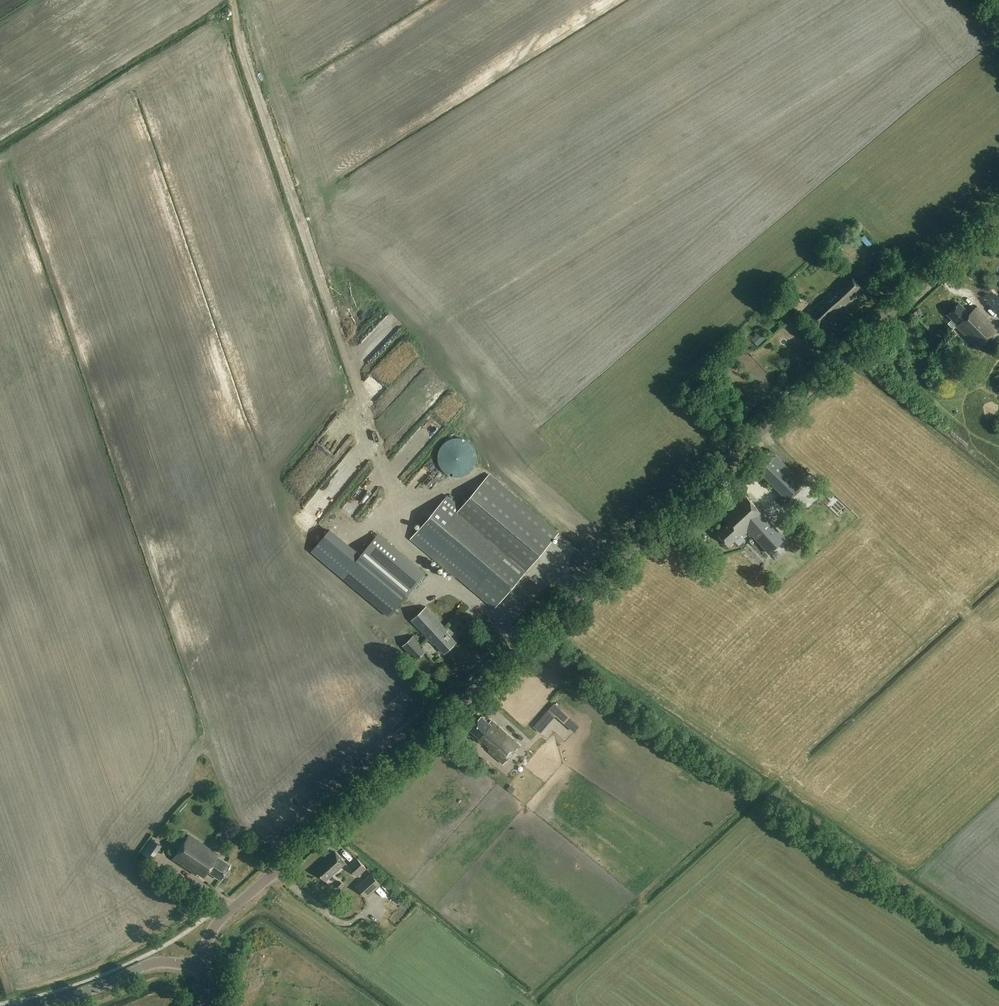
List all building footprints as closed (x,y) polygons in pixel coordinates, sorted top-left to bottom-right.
[(881,260),(872,268),(877,273),(886,266),(881,260)] [(841,312),(847,306),(846,305),(863,289),(848,273),(806,313),(821,329),(828,321),(830,323),(836,317),(833,314),(839,309),(841,312)] [(984,299),(998,312),(998,298),(991,291),(984,299)] [(785,302),(795,312),(800,308),(789,297),(785,302)] [(959,303),(946,315),(951,319),(946,324),(952,330),(955,327),(977,349),(998,328),(976,305),(969,313),(959,303)] [(362,394),(367,400),(376,391),(371,385),(362,394)] [(450,476),(456,477),(462,477),(468,474),(473,470),(476,465),(478,459),(477,453),(475,447),(471,443),(465,439),(459,438),(453,438),(447,441),(443,445),(439,450),(438,456),(438,462),(441,468),(445,473),(450,476)] [(752,466),(787,498),(804,481),(769,448),(752,466)] [(489,474),(460,509),(446,497),(411,539),(494,608),(558,533),(489,474)] [(353,477),(324,518),(335,526),(364,485),(353,477)] [(773,505),(778,499),(756,480),(751,486),(773,505)] [(717,532),(729,545),(734,540),(740,535),(741,534),(743,536),(748,531),(749,530),(769,552),(784,539),(744,495),(723,514),(729,520),(728,522),(717,532)] [(312,551),(389,617),(426,573),(379,532),(361,554),(331,528),(312,551)] [(434,643),(443,653),(455,642),(446,632),(447,631),(425,607),(411,621),(432,644),(434,643)] [(412,654),(418,660),(426,652),(421,646),(422,645),(414,636),(402,646),(411,656),(412,654)] [(560,710),(558,707),(552,713),(548,717),(545,714),(540,719),(547,725),(554,717),(555,718),(556,716),(565,724),(571,717),(562,708),(560,710)] [(481,717),(470,730),(479,738),(477,741),(502,763),(518,746),(489,720),(487,723),(481,717)] [(472,758),(482,765),(485,760),(475,753),(472,758)] [(800,767),(792,774),(796,778),(804,771),(800,767)] [(206,871),(219,880),(228,866),(217,858),(219,856),(187,835),(171,859),(194,875),(196,873),(202,877),(206,871)] [(152,860),(162,846),(152,839),(142,853),(152,860)] [(314,869),(325,881),(345,863),(334,851),(314,869)] [(348,866),(357,877),(366,869),(357,858),(348,866)] [(371,873),(357,886),(367,897),(381,884),(371,873)] [(383,886),(390,893),(394,889),(388,882),(383,886)]
